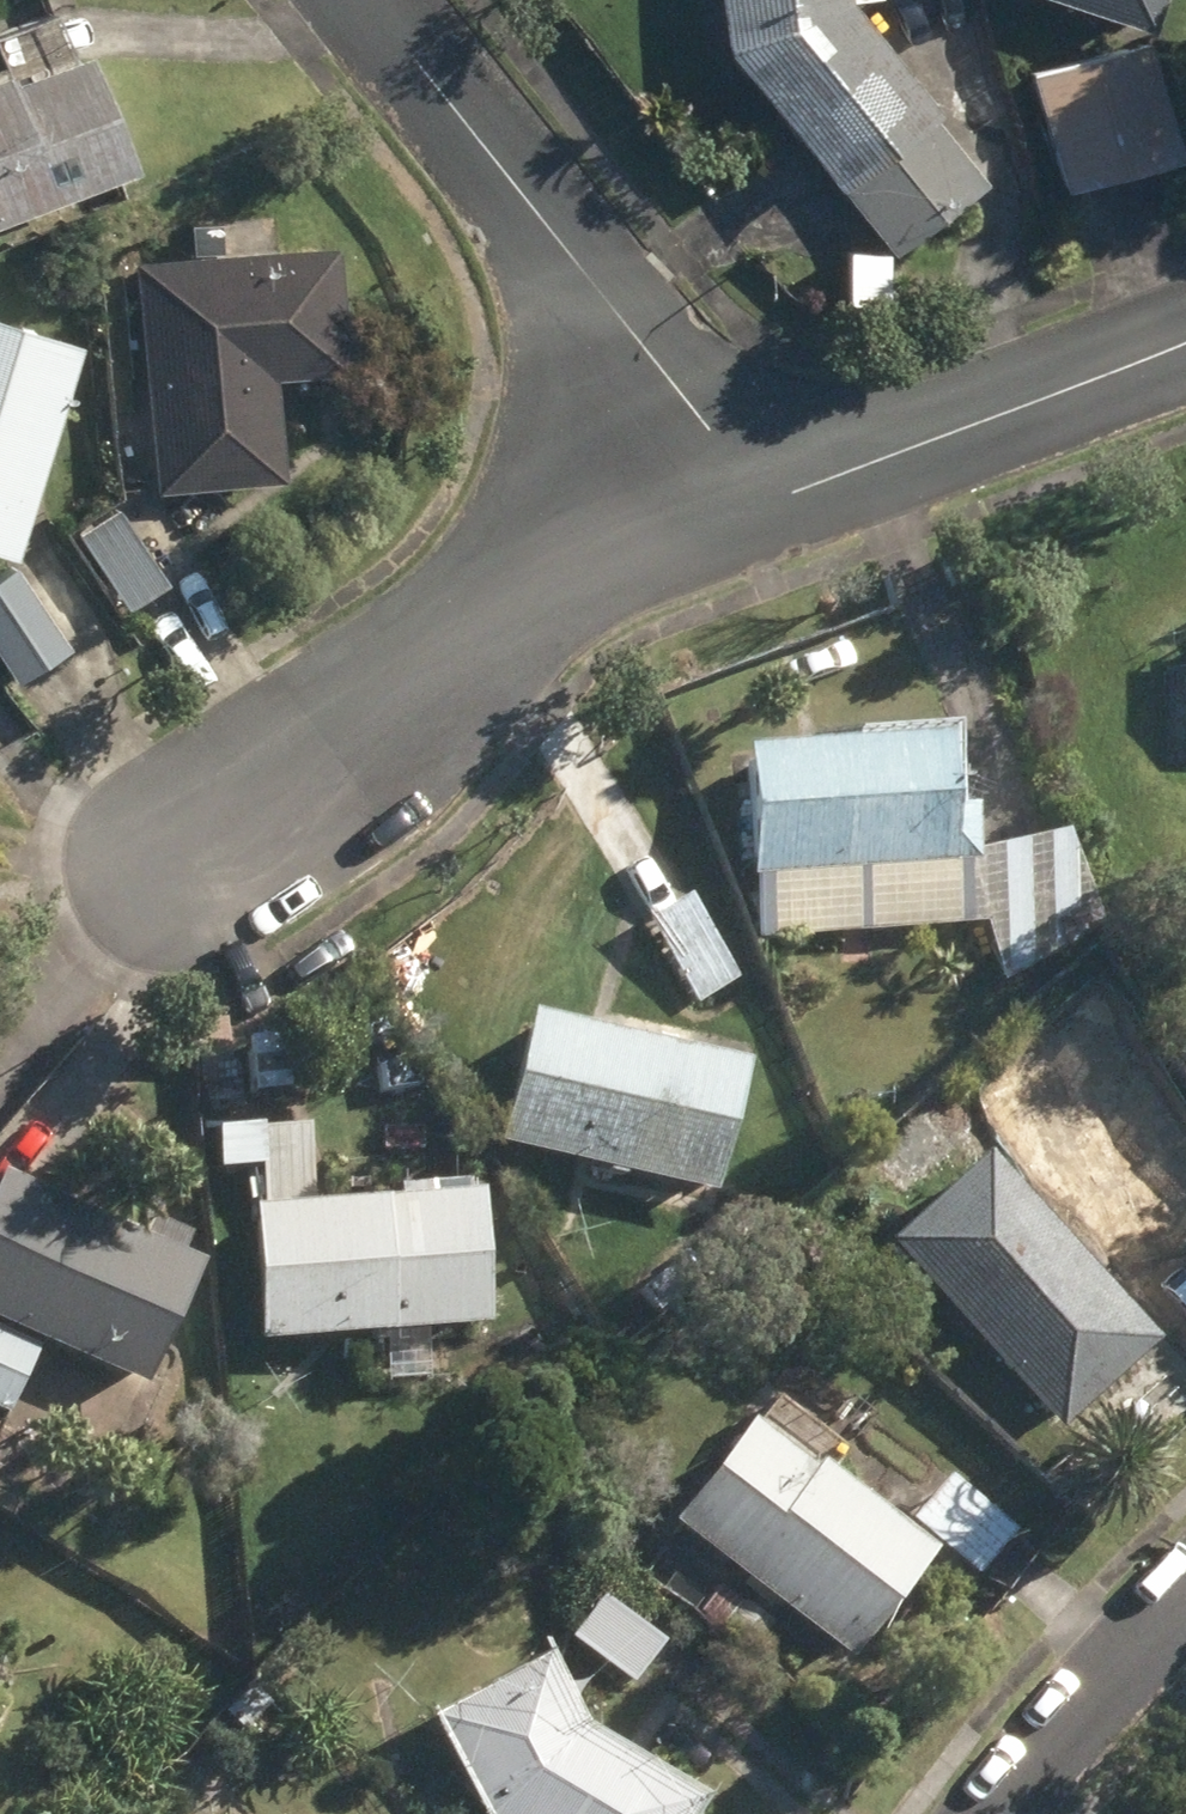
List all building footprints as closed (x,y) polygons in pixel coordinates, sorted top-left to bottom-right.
[(900,260),(988,189),(938,126),(945,121),(856,11),(855,0),(727,0),(734,57),(900,260)] [(1160,37),(1171,0),(1044,0),(1160,37)] [(1069,202),(1185,170),(1185,158),(1156,50),(1036,83),(1069,202)] [(143,178),(98,62),(22,92),(18,82),(0,89),(0,233),(143,178)] [(146,268),(162,497),(291,489),(283,388),(354,382),(345,256),(228,263),(226,224),(192,227),(194,266),(146,268)] [(21,564),(87,352),(0,324),(0,557),(21,564)] [(81,540),(133,615),(173,587),(120,512),(81,540)] [(21,688),(74,651),(17,571),(0,582),(0,658),(21,688)] [(990,923),(1010,982),(1108,927),(1077,836),(986,851),(982,801),(962,803),(958,732),(751,746),(764,939),(990,923)] [(654,920),(701,1004),(743,979),(696,895),(654,920)] [(507,1144),(722,1193),(753,1061),(537,1011),(507,1144)] [(1144,1149),(1185,1121),(1185,1102),(1142,1036),(1092,1070),(1144,1149)] [(257,1205),(264,1338),(497,1326),(489,1191),(318,1201),(314,1125),(262,1127),(267,1205),(257,1205)] [(895,1242),(1066,1429),(1165,1339),(995,1152),(895,1242)] [(157,1386),(212,1261),(5,1171),(0,1183),(0,1317),(157,1386)] [(44,1348),(0,1329),(0,1449),(44,1348)] [(677,1522),(857,1659),(941,1549),(839,1472),(854,1452),(785,1399),(764,1426),(755,1420),(677,1522)] [(916,1524),(985,1578),(1021,1531),(954,1477),(916,1524)] [(568,1637),(637,1686),(669,1640),(600,1591),(568,1637)] [(728,1631),(757,1653),(778,1625),(748,1603),(728,1631)] [(709,1797),(589,1728),(552,1658),(436,1718),(487,1813),(700,1813),(709,1797)] [(228,1713),(248,1733),(274,1706),(254,1686),(228,1713)]
